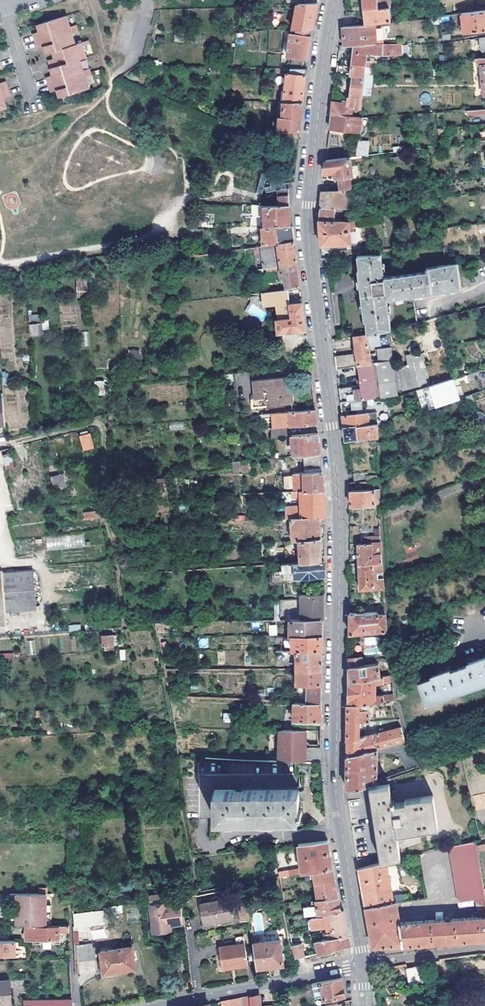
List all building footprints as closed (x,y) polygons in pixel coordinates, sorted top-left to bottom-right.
[(365,22),(391,20),(390,8),(380,9),(380,2),(395,0),(363,0),(365,22)] [(461,12),(459,0),(436,0),(438,15),(461,12)] [(295,28),(312,27),(314,17),(317,2),(315,2),(297,3),(291,28),(295,28)] [(461,12),(464,30),(484,28),(484,9),(461,12)] [(65,16),(42,22),(43,26),(44,29),(38,31),(32,33),(36,48),(43,46),(49,45),(50,48),(51,51),(57,50),(58,54),(59,57),(53,59),(46,61),(48,68),(54,66),(56,69),(57,73),(45,77),(49,92),(56,90),(62,88),(63,91),(64,95),(87,88),(84,77),(90,75),(88,68),(82,70),(78,59),(85,57),(82,46),(88,44),(87,41),(81,43),(74,45),(71,34),(77,32),(75,25),(69,27),(65,16)] [(354,44),(372,44),(371,40),(366,39),(366,25),(342,26),(343,36),(343,44),(354,44)] [(312,27),(295,28),(294,35),(289,34),(286,55),(307,58),(308,45),(309,45),(312,27)] [(352,64),(350,74),(352,74),(364,75),(366,60),(367,53),(382,54),(384,43),(372,44),(354,44),(352,64)] [(45,53),(51,51),(50,48),(49,45),(43,46),(45,53)] [(350,74),(352,64),(336,63),(335,72),(350,74)] [(283,101),(302,101),(303,87),(306,68),(290,67),(289,74),(286,74),(283,101)] [(364,75),(352,74),(349,95),(347,95),(346,99),(342,99),(342,102),(332,100),(331,112),(349,114),(350,106),(356,107),(360,107),(364,75)] [(425,92),(420,98),(426,103),(431,97),(425,92)] [(302,101),(283,101),(282,116),(278,116),(277,132),(299,133),(301,117),(302,101)] [(355,115),(349,114),(331,112),(329,127),(360,131),(362,115),(355,115)] [(369,156),(369,140),(357,140),(356,156),(369,156)] [(341,189),(345,188),(353,188),(350,156),(326,159),(324,173),(331,172),(336,171),(337,176),(340,176),(341,189)] [(319,220),(337,220),(336,207),(348,208),(345,188),(341,189),(322,190),(321,203),(319,220)] [(279,203),(292,203),(293,193),(279,192),(279,203)] [(264,225),(289,225),(289,214),(289,204),(263,204),(264,225)] [(337,220),(319,220),(320,234),(321,244),(351,242),(349,220),(337,220)] [(289,225),(264,225),(231,226),(231,232),(261,231),(262,244),(293,239),(292,232),(292,224),(289,225)] [(293,239),(262,244),(258,245),(262,265),(262,267),(266,267),(296,262),(294,251),(293,239)] [(256,266),(262,265),(258,245),(253,246),(256,266)] [(184,256),(195,254),(194,248),(186,249),(184,256)] [(366,334),(379,332),(378,331),(391,329),(387,298),(461,288),(457,263),(426,267),(426,270),(384,276),(381,253),(357,256),(366,334)] [(296,262),(266,267),(267,273),(276,272),(276,271),(281,270),(284,286),(300,285),(298,272),(296,262)] [(77,281),(76,288),(84,290),(85,282),(77,281)] [(289,302),(290,302),(289,288),(263,291),(265,305),(276,304),(289,302)] [(290,302),(289,302),(290,316),(278,318),(275,318),(277,332),(305,329),(304,319),(302,301),(290,302)] [(276,304),(278,318),(290,316),(289,302),(276,304)] [(28,315),(29,324),(39,323),(39,314),(28,315)] [(29,336),(42,336),(41,323),(29,324),(29,336)] [(379,332),(366,334),(354,335),(356,352),(335,355),(336,368),(357,365),(371,362),(369,345),(380,344),(379,332)] [(371,362),(375,398),(389,396),(397,394),(393,366),(390,346),(377,348),(378,361),(371,362)] [(129,361),(139,360),(138,350),(128,351),(129,361)] [(411,363),(415,385),(429,383),(423,352),(409,354),(411,363)] [(340,401),(367,399),(375,398),(371,362),(357,365),(360,385),(338,388),(340,401)] [(415,385),(411,363),(393,366),(397,394),(416,389),(415,385)] [(254,396),(251,397),(252,406),(291,402),(289,375),(253,379),(254,396)] [(454,378),(430,385),(436,405),(460,398),(454,378)] [(104,395),(105,381),(96,381),(95,395),(104,395)] [(436,405),(430,385),(424,386),(430,407),(436,405)] [(465,396),(471,413),(477,411),(472,394),(465,396)] [(368,407),(367,399),(340,401),(342,412),(347,411),(347,410),(368,407)] [(286,426),(303,424),(316,422),(316,416),(315,408),(309,408),(271,412),(259,413),(259,417),(271,417),(272,436),(287,435),(286,426)] [(344,427),(378,423),(377,411),(342,415),(344,427)] [(378,423),(344,427),(345,439),(378,435),(378,423)] [(287,435),(292,434),(304,433),(303,424),(286,426),(287,435)] [(82,449),(92,446),(89,432),(79,435),(82,449)] [(304,433),(292,434),(293,451),(287,451),(288,456),(304,453),(320,452),(319,448),(317,432),(304,433)] [(320,452),(304,453),(306,468),(321,466),(320,452)] [(5,469),(14,466),(10,453),(2,455),(5,469)] [(52,485),(65,481),(62,470),(49,473),(52,485)] [(295,491),(324,489),(323,486),(322,470),(306,472),(294,473),(295,491)] [(379,471),(367,472),(368,482),(379,481),(379,471)] [(368,482),(367,472),(353,473),(354,482),(368,482)] [(157,488),(166,487),(166,480),(157,480),(157,488)] [(379,488),(350,489),(350,505),(380,504),(379,488)] [(301,517),(319,516),(324,516),(324,505),(324,489),(295,491),(291,491),(292,498),(300,498),(301,517)] [(99,517),(98,509),(85,511),(86,519),(99,517)] [(292,518),(297,518),(296,509),(285,509),(285,518),(292,518)] [(297,518),(292,518),(293,539),(319,537),(319,516),(301,517),(297,518)] [(47,549),(84,547),(83,535),(46,537),(47,549)] [(319,537),(293,539),(285,540),(285,558),(320,556),(319,537)] [(381,542),(350,543),(350,553),(359,552),(359,563),(382,562),(381,542)] [(282,571),(289,571),(294,570),(295,576),(323,574),(323,560),(281,563),(282,571)] [(382,562),(359,563),(350,563),(350,572),(350,573),(359,573),(359,588),(384,587),(382,562)] [(3,624),(2,612),(34,609),(30,568),(0,570),(0,625),(3,624)] [(289,619),(322,619),(322,600),(322,594),(301,594),(300,598),(280,599),(280,619),(289,619)] [(386,610),(350,611),(349,633),(387,629),(386,610)] [(322,619),(289,619),(288,636),(292,636),(322,636),(322,629),(322,619)] [(104,646),(113,645),(112,635),(103,636),(104,646)] [(322,636),(292,636),(292,649),(322,649),(322,642),(322,636)] [(199,647),(207,647),(208,639),(199,638),(199,647)] [(322,649),(292,649),(276,650),(276,659),(296,659),(296,668),(322,668),(322,658),(322,649)] [(350,657),(349,665),(362,663),(362,656),(350,657)] [(479,658),(472,661),(467,662),(468,664),(450,670),(450,668),(443,670),(436,673),(431,675),(432,677),(418,681),(425,701),(484,681),(484,656),(479,658)] [(362,663),(349,665),(349,668),(349,680),(381,676),(380,662),(362,663)] [(322,668),(296,668),(296,683),(305,683),(305,702),(321,703),(321,684),(322,668)] [(381,676),(349,680),(349,693),(349,704),(372,702),(395,700),(394,693),(377,695),(376,683),(393,682),(392,675),(381,676)] [(321,703),(305,702),(294,702),(293,720),(321,721),(321,717),(321,703)] [(372,702),(349,704),(348,720),(348,740),(359,736),(360,720),(369,720),(370,705),(372,702)] [(359,736),(348,740),(348,747),(347,755),(406,741),(402,727),(359,736)] [(306,747),(307,731),(280,729),(278,760),(305,762),(306,747)] [(406,741),(347,755),(347,769),(347,787),(356,788),(376,781),(378,752),(399,753),(406,769),(417,765),(406,741)] [(321,747),(306,747),(305,762),(321,762),(321,747)] [(381,862),(386,860),(401,857),(397,834),(438,827),(433,795),(406,799),(406,801),(395,803),(395,800),(392,800),(389,783),(370,786),(381,862)] [(214,819),(298,819),(298,790),(214,790),(214,819)] [(475,810),(484,808),(484,793),(472,795),(475,810)] [(313,871),(332,868),(330,851),(328,839),(298,843),(301,867),(278,870),(279,876),(313,871)] [(484,900),(484,895),(476,843),(448,849),(458,905),(484,900)] [(359,868),(378,862),(376,854),(357,859),(359,868)] [(386,860),(381,862),(378,862),(359,868),(362,889),(365,906),(396,901),(404,900),(403,895),(393,897),(386,860)] [(332,868),(313,871),(317,899),(337,896),(335,882),(332,868)] [(45,893),(6,894),(6,902),(13,902),(13,905),(11,905),(11,923),(45,925),(45,913),(45,903),(45,893)] [(148,895),(149,905),(166,903),(165,894),(148,895)] [(337,896),(317,899),(312,899),(312,903),(316,903),(316,904),(306,906),(307,914),(322,912),(340,910),(339,903),(337,896)] [(202,923),(232,918),(229,898),(199,902),(202,923)] [(239,900),(242,927),(243,929),(251,929),(251,926),(247,898),(239,900)] [(365,906),(368,923),(372,946),(484,939),(484,915),(400,921),(396,901),(365,906)] [(163,928),(170,927),(183,926),(180,904),(166,905),(166,903),(149,905),(151,933),(163,931),(163,928)] [(74,926),(79,925),(104,922),(102,910),(73,913),(74,926)] [(340,910),(322,912),(323,916),(312,918),(313,929),(325,927),(326,933),(346,928),(344,919),(343,910),(340,910)] [(35,925),(35,930),(36,939),(62,938),(63,931),(69,931),(68,925),(35,925)] [(346,928),(326,933),(328,938),(315,941),(318,953),(349,945),(347,935),(346,928)] [(256,968),(283,965),(280,939),(253,942),(256,968)] [(0,940),(0,954),(15,954),(14,940),(0,940)] [(82,944),(76,944),(78,960),(87,959),(87,955),(94,954),(93,942),(82,944)] [(221,968),(246,965),(243,943),(218,946),(221,968)] [(304,956),(301,943),(291,945),(294,958),(304,956)] [(103,971),(134,967),(132,946),(100,950),(103,971)] [(407,967),(410,983),(427,980),(423,964),(407,967)] [(323,996),(324,998),(344,995),(343,991),(341,977),(320,982),(323,996)] [(11,1005),(8,980),(0,981),(0,1005),(7,1005),(11,1005)] [(320,982),(312,983),(315,998),(323,996),(320,982)] [(250,1005),(259,1005),(258,994),(249,996),(250,1005)] [(241,1005),(250,1005),(249,996),(245,996),(240,997),(241,1005)] [(231,1005),(241,1005),(240,997),(235,999),(230,999),(231,1005)]
